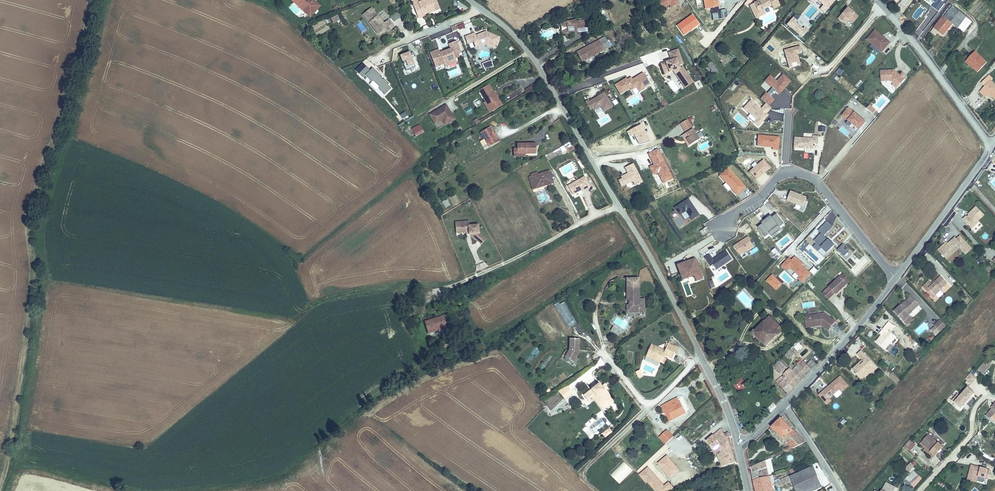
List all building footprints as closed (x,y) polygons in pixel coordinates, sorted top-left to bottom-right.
[(299,0),(292,0),(303,10),(310,1),(309,0),(304,5),(299,0)] [(414,5),(419,18),(425,15),(424,14),(436,9),(434,3),(437,1),(437,0),(425,0),(420,2),(414,5)] [(718,0),(708,0),(709,7),(712,6),(713,10),(720,9),(718,0)] [(775,0),(757,0),(752,2),(756,12),(761,9),(761,8),(768,4),(769,6),(770,9),(778,6),(775,0)] [(825,6),(822,9),(827,13),(838,0),(818,0),(825,6)] [(939,11),(945,3),(942,1),(943,0),(933,0),(935,1),(931,6),(939,11)] [(959,27),(968,16),(953,4),(934,27),(944,35),(953,23),(959,27)] [(362,13),(373,26),(377,23),(382,29),(386,25),(389,28),(393,24),(388,18),(383,22),(370,6),(362,13)] [(837,18),(843,23),(848,17),(853,22),(858,16),(847,7),(837,18)] [(913,32),(918,36),(937,14),(932,10),(913,32)] [(397,13),(390,18),(393,22),(400,18),(397,13)] [(972,19),(968,16),(959,27),(963,30),(972,19)] [(810,31),(795,18),(789,25),(804,38),(810,31)] [(569,20),(570,30),(578,29),(578,31),(592,30),(591,20),(586,21),(585,20),(578,21),(578,19),(569,20)] [(357,25),(361,33),(365,30),(361,22),(357,25)] [(377,23),(373,26),(378,32),(382,29),(377,23)] [(499,35),(489,31),(488,33),(484,31),(476,35),(475,32),(471,34),(473,41),(477,39),(479,42),(480,42),(483,41),(486,42),(495,46),(496,42),(497,43),(499,39),(497,39),(499,35)] [(892,44),(877,31),(868,41),(883,54),(892,44)] [(465,36),(468,43),(473,41),(471,34),(465,36)] [(607,46),(602,38),(581,49),(585,58),(607,46)] [(452,48),(444,51),(445,52),(442,54),(441,52),(440,48),(431,52),(436,66),(445,63),(445,64),(449,62),(451,60),(456,58),(454,54),(461,52),(457,41),(450,44),(452,48)] [(804,53),(802,46),(786,51),(791,68),(802,65),(799,54),(804,53)] [(414,49),(405,52),(411,67),(420,64),(414,49)] [(683,64),(678,50),(670,53),(672,60),(661,64),(665,75),(673,72),(678,88),(689,85),(683,67),(680,68),(679,65),(683,64)] [(988,61),(976,50),(969,58),(976,65),(974,67),(978,71),(988,61)] [(976,65),(969,58),(966,62),(973,68),(974,67),(976,65)] [(482,62),(483,68),(493,66),(491,60),(482,62)] [(707,65),(713,74),(718,71),(712,62),(707,65)] [(385,89),(389,93),(396,86),(392,82),(393,81),(389,76),(387,76),(385,74),(385,73),(377,65),(374,67),(370,63),(363,71),(366,73),(367,72),(377,81),(378,80),(387,88),(385,89)] [(665,75),(661,64),(657,66),(660,76),(665,75)] [(900,87),(905,80),(904,80),(906,77),(903,74),(901,77),(898,74),(896,75),(895,74),(895,71),(881,72),(882,83),(891,82),(894,84),(895,83),(900,87)] [(651,83),(644,72),(633,79),(628,82),(626,79),(615,86),(621,94),(632,87),(633,88),(637,85),(640,90),(651,83)] [(793,82),(785,75),(778,82),(772,76),(767,82),(781,94),(793,82)] [(989,75),(983,81),(987,85),(984,88),(990,94),(993,96),(994,95),(994,96),(994,81),(989,75)] [(521,83),(526,93),(538,86),(532,76),(521,83)] [(387,88),(378,80),(377,81),(374,85),(382,93),(385,89),(387,88)] [(478,88),(484,98),(486,97),(492,108),(501,103),(495,92),(493,93),(491,90),(487,83),(478,88)] [(990,94),(984,88),(980,92),(986,97),(990,94)] [(600,104),(603,110),(611,105),(607,99),(603,91),(596,95),(597,96),(594,98),(594,97),(589,100),(588,99),(584,101),(589,109),(592,107),(593,107),(594,108),(600,104)] [(482,99),(489,110),(492,108),(486,97),(484,98),(482,99)] [(752,99),(742,109),(760,126),(770,115),(768,114),(763,109),(752,99)] [(768,104),(763,109),(768,114),(773,108),(768,104)] [(878,111),(871,106),(869,109),(875,114),(878,111)] [(454,117),(449,109),(448,110),(446,107),(441,110),(439,107),(429,113),(435,122),(442,118),(445,116),(446,118),(450,119),(454,117)] [(862,118),(850,109),(844,116),(850,121),(847,124),(851,127),(853,124),(861,130),(867,123),(863,120),(862,120),(861,119),(862,118)] [(680,122),(686,131),(689,136),(686,138),(690,144),(699,139),(687,118),(680,122)] [(411,129),(414,133),(423,127),(420,123),(411,129)] [(495,136),(493,132),(489,125),(480,131),(489,146),(500,140),(497,135),(495,136)] [(423,127),(414,133),(415,135),(424,129),(423,127)] [(689,136),(686,131),(681,134),(688,145),(690,144),(686,138),(689,136)] [(781,138),(760,136),(759,148),(779,150),(781,138)] [(821,144),(821,136),(817,136),(816,139),(798,138),(797,148),(808,149),(808,148),(816,149),(816,144),(821,144)] [(535,152),(535,142),(515,143),(516,153),(535,152)] [(772,168),(765,160),(751,172),(758,180),(772,168)] [(532,175),(536,187),(543,184),(543,183),(545,182),(545,184),(553,181),(549,170),(538,173),(537,171),(531,173),(532,175)] [(733,172),(724,179),(738,195),(746,188),(733,172)] [(568,184),(573,193),(579,190),(579,188),(581,187),(582,188),(582,190),(590,185),(585,175),(568,184)] [(694,219),(700,215),(685,192),(671,201),(680,214),(686,210),(690,217),(692,216),(694,219)] [(793,192),(789,202),(805,208),(808,198),(793,192)] [(445,207),(450,205),(447,198),(441,201),(445,207)] [(966,216),(963,219),(972,228),(979,221),(978,220),(984,214),(976,206),(970,212),(971,213),(969,215),(967,217),(966,216)] [(786,225),(778,215),(774,218),(772,217),(763,224),(764,225),(759,229),(766,238),(770,235),(769,234),(779,227),(780,228),(786,225)] [(467,221),(454,221),(453,234),(465,235),(480,244),(485,237),(477,233),(477,226),(468,227),(467,221)] [(827,221),(823,226),(828,231),(833,227),(827,221)] [(979,221),(972,228),(975,230),(982,224),(979,221)] [(828,231),(823,226),(817,231),(820,234),(813,242),(816,244),(820,248),(821,249),(829,240),(824,236),(828,231)] [(779,227),(769,234),(770,235),(772,237),(781,231),(780,228),(779,227)] [(960,234),(957,237),(963,243),(966,240),(960,234)] [(747,236),(733,245),(740,255),(754,245),(747,236)] [(960,246),(966,252),(972,247),(966,240),(963,243),(957,237),(955,236),(948,242),(940,250),(947,258),(960,246)] [(947,240),(938,248),(940,250),(948,242),(947,240)] [(844,244),(839,250),(845,256),(851,250),(844,244)] [(776,249),(773,251),(780,260),(783,256),(776,249)] [(733,261),(727,251),(714,260),(710,255),(705,258),(710,266),(716,262),(721,269),(733,261)] [(803,266),(796,259),(793,262),(790,260),(784,266),(789,271),(791,269),(800,278),(799,280),(803,284),(811,275),(802,267),(803,266)] [(694,261),(677,265),(681,280),(692,277),(694,283),(700,282),(694,261)] [(843,273),(840,275),(847,282),(850,280),(843,273)] [(840,275),(823,292),(829,298),(835,292),(836,293),(847,282),(840,275)] [(929,282),(923,288),(928,294),(931,291),(935,295),(941,289),(940,288),(946,283),(939,276),(934,282),(931,285),(930,284),(929,282)] [(639,309),(643,310),(643,297),(639,297),(639,287),(628,286),(627,297),(630,297),(631,297),(633,300),(631,302),(631,307),(633,310),(639,310),(639,309)] [(902,306),(912,296),(911,295),(901,305),(902,306)] [(902,306),(901,305),(895,311),(904,321),(910,315),(909,314),(920,304),(912,296),(902,306)] [(631,297),(630,297),(630,302),(627,302),(627,309),(628,310),(643,311),(643,310),(639,309),(639,310),(633,310),(631,307),(631,302),(633,300),(631,297)] [(556,305),(566,328),(575,324),(565,301),(556,305)] [(809,325),(818,324),(819,323),(821,322),(821,324),(830,329),(835,319),(823,313),(808,314),(809,325)] [(914,319),(910,315),(904,321),(908,325),(914,319)] [(773,316),(769,320),(781,333),(785,328),(773,316)] [(427,331),(436,328),(446,324),(443,317),(436,320),(435,317),(424,322),(427,331)] [(941,319),(935,325),(941,330),(947,325),(941,319)] [(781,333),(769,320),(764,325),(765,327),(762,330),(760,327),(754,332),(767,346),(778,336),(781,340),(785,336),(781,333)] [(880,336),(876,341),(885,348),(895,334),(890,331),(894,326),(888,321),(884,327),(886,328),(880,336)] [(610,331),(619,336),(621,332),(613,327),(610,331)] [(570,349),(568,351),(566,356),(571,359),(574,360),(579,351),(579,350),(577,350),(577,348),(579,348),(579,337),(570,337),(570,349)] [(646,354),(651,356),(650,358),(660,362),(662,355),(663,353),(665,354),(672,357),(677,346),(668,342),(666,346),(665,349),(651,343),(646,354)] [(566,356),(568,351),(565,349),(561,357),(569,362),(571,359),(566,356)] [(860,363),(853,370),(856,373),(855,373),(857,375),(859,373),(862,376),(869,369),(870,371),(872,373),(878,367),(861,350),(857,355),(863,360),(864,362),(861,365),(860,363)] [(802,361),(801,362),(795,369),(804,377),(812,369),(810,368),(815,363),(811,359),(806,364),(802,361)] [(992,365),(986,359),(978,368),(984,373),(992,365)] [(786,365),(780,360),(774,366),(779,372),(786,365)] [(788,393),(804,377),(795,369),(801,362),(799,360),(796,363),(798,364),(792,370),(786,377),(782,373),(775,380),(788,393)] [(788,366),(782,373),(786,377),(792,370),(788,366)] [(859,373),(857,375),(861,379),(870,371),(869,369),(862,376),(859,373)] [(970,372),(965,378),(970,384),(976,378),(970,372)] [(849,386),(840,377),(823,392),(830,399),(840,389),(842,392),(849,386)] [(599,382),(583,394),(587,398),(594,393),(606,406),(613,400),(604,389),(602,386),(599,382)] [(567,384),(558,391),(564,399),(573,393),(567,384)] [(962,408),(975,391),(967,385),(959,395),(957,393),(951,400),(962,408)] [(544,402),(551,410),(562,399),(555,392),(544,402)] [(594,393),(587,398),(590,402),(594,398),(603,409),(606,406),(594,393)] [(685,412),(677,397),(666,403),(672,414),(668,416),(672,422),(675,419),(674,418),(685,412)] [(672,414),(666,403),(662,405),(671,422),(672,422),(668,416),(672,414)] [(987,414),(994,421),(994,405),(993,407),(987,414)] [(845,415),(840,420),(843,424),(848,419),(845,415)] [(705,419),(696,428),(701,434),(714,424),(709,417),(705,420),(705,419)] [(781,417),(771,426),(790,444),(792,446),(806,440),(781,417)] [(582,431),(591,438),(594,434),(585,427),(582,431)] [(602,433),(605,437),(612,431),(609,427),(602,433)] [(717,445),(723,460),(734,455),(727,439),(731,435),(727,429),(724,432),(721,427),(703,442),(710,451),(717,445)] [(660,437),(666,443),(673,436),(667,430),(660,437)] [(935,455),(944,446),(929,432),(921,441),(927,446),(932,450),(931,451),(935,455)] [(915,444),(910,439),(905,445),(910,450),(915,444)] [(932,450),(927,446),(924,450),(933,458),(935,455),(931,451),(932,450)] [(734,455),(723,460),(724,463),(736,459),(734,455)] [(765,460),(751,467),(757,490),(773,490),(765,460)] [(914,465),(911,461),(905,467),(909,471),(914,465)] [(822,485),(812,462),(776,480),(777,486),(793,479),(798,490),(809,490),(822,485)] [(986,477),(988,467),(970,464),(967,480),(986,483),(987,477),(986,477)] [(653,490),(669,490),(674,487),(669,481),(663,485),(649,466),(640,473),(653,490)] [(914,472),(907,479),(911,483),(918,476),(914,472)] [(895,486),(886,482),(882,490),(892,490),(895,486)]
